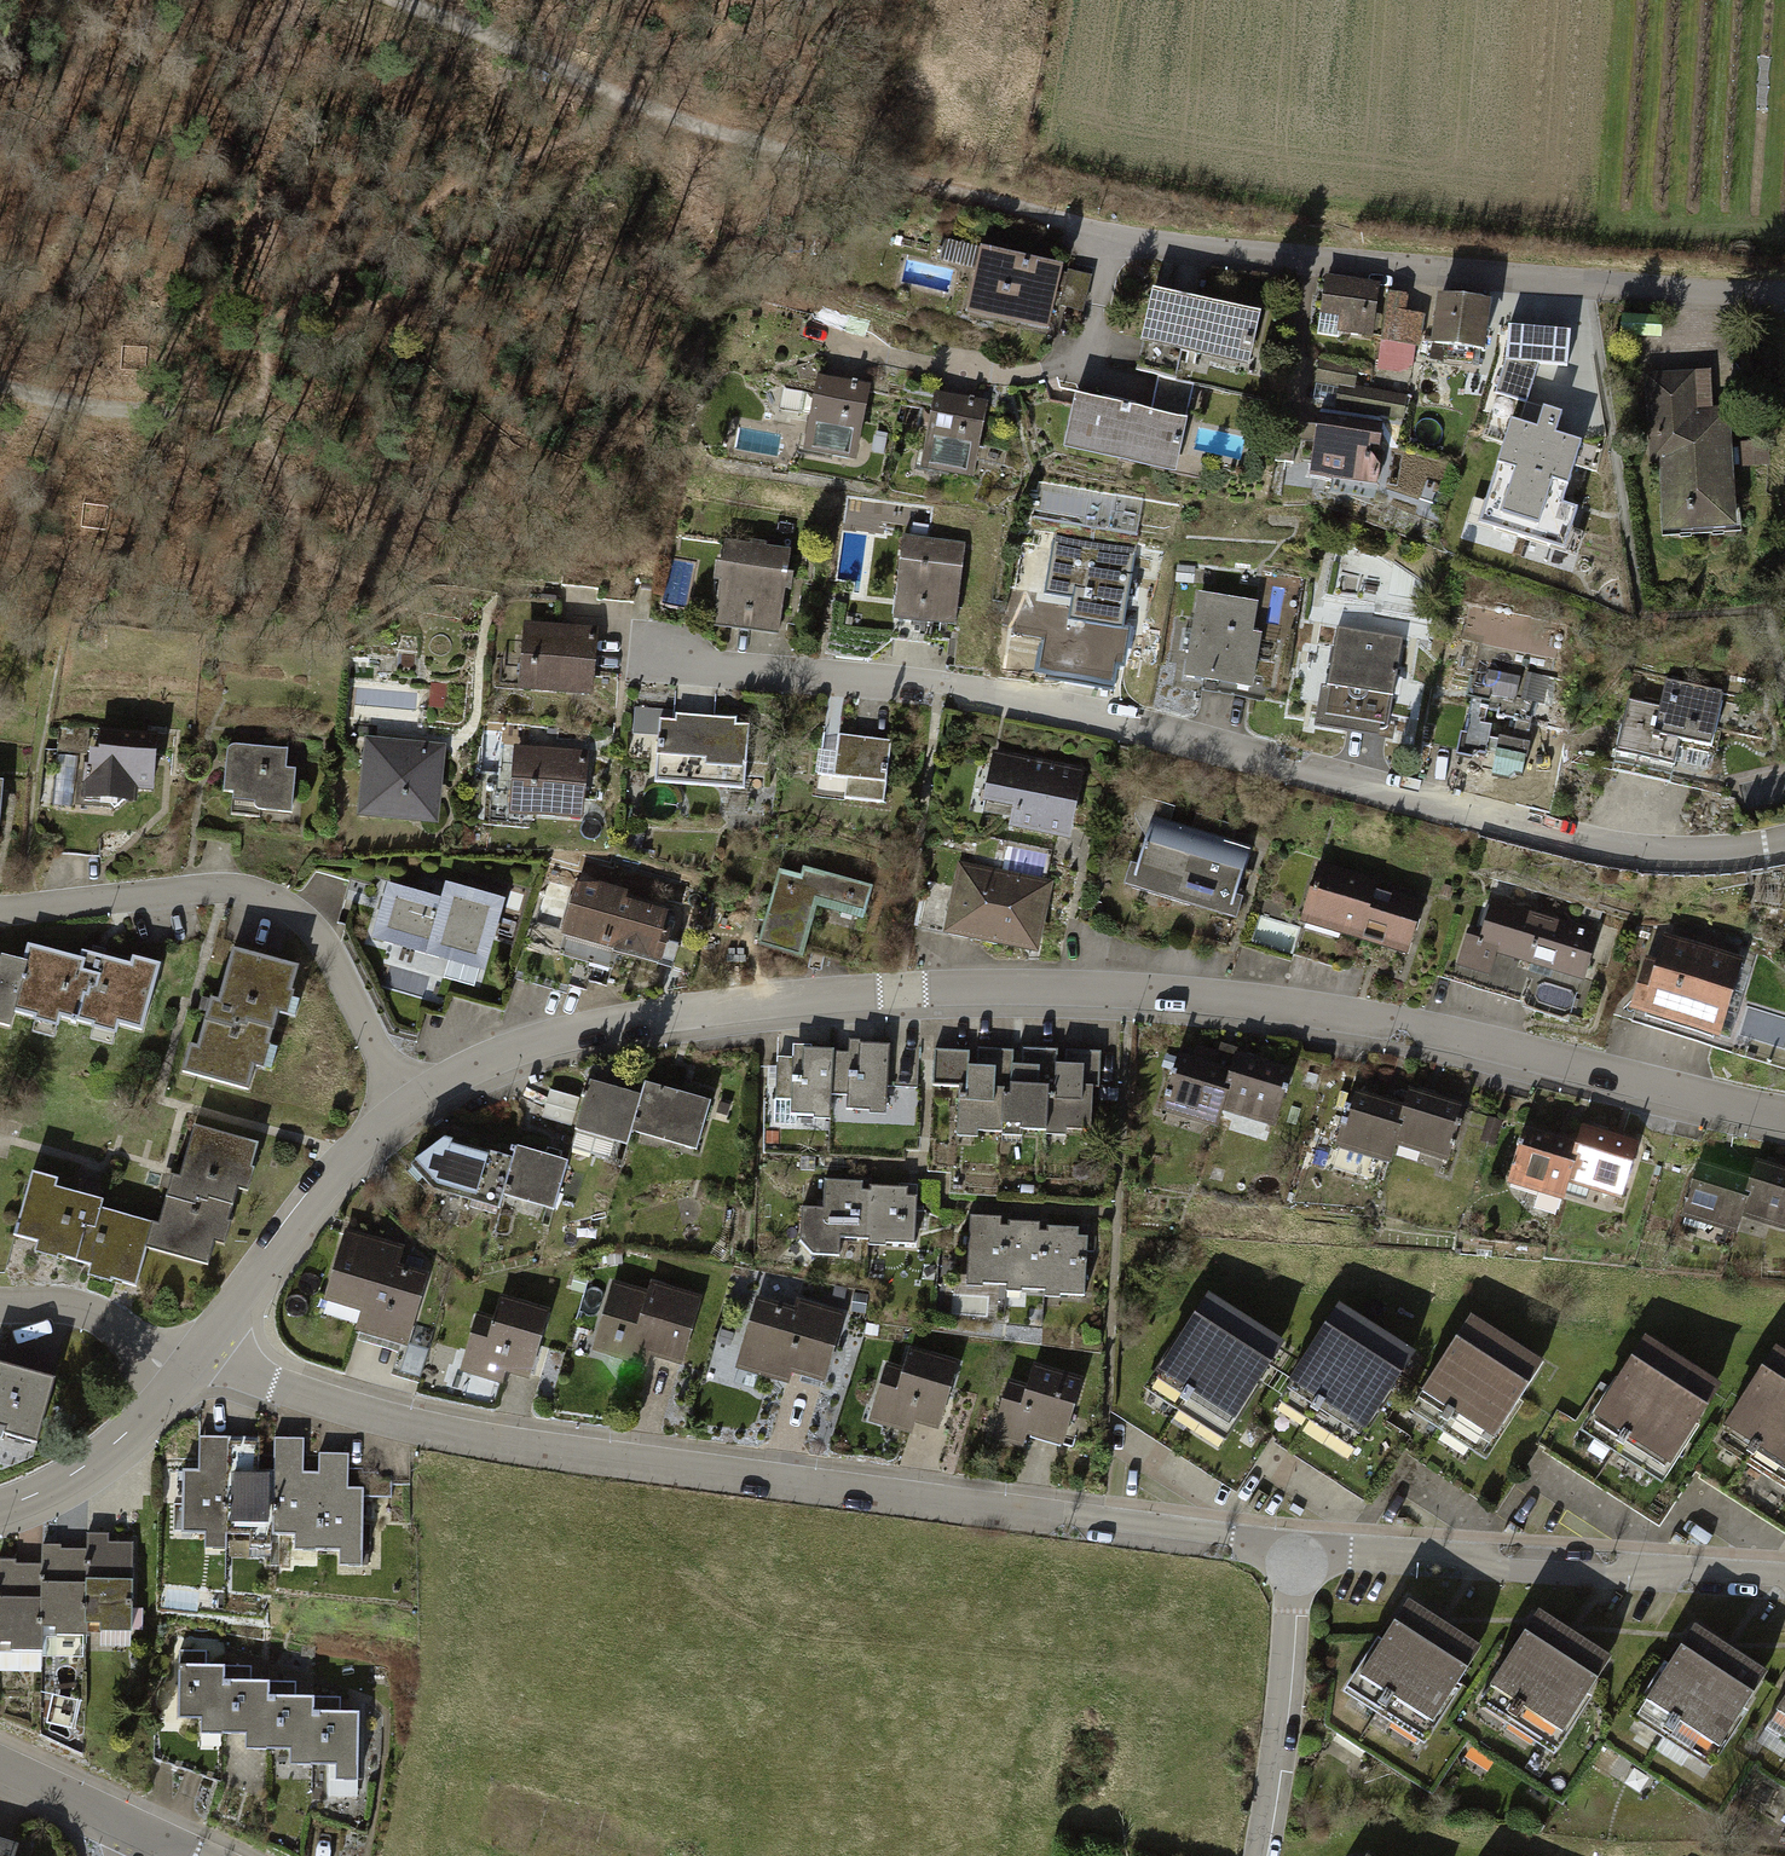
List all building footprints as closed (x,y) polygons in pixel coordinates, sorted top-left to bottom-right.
[(1066,262),(983,243),(968,311),(1051,330),(1066,262)] [(1382,286),(1330,279),(1324,330),(1376,336),(1382,286)] [(1268,309),(1157,284),(1145,338),(1256,362),(1268,309)] [(1413,295),(1391,291),(1378,368),(1416,374),(1426,313),(1411,311),(1413,295)] [(1494,306),(1444,300),(1438,347),(1487,353),(1494,306)] [(1572,333),(1510,327),(1507,362),(1496,395),(1527,404),(1540,365),(1569,368),(1572,333)] [(1359,358),(1321,351),(1315,382),(1341,387),(1338,404),(1403,416),(1407,395),(1354,385),(1359,358)] [(1108,386),(1157,390),(1159,372),(1109,368),(1108,386)] [(1718,373),(1648,376),(1653,464),(1666,463),(1670,534),(1740,530),(1734,410),(1720,410),(1718,373)] [(861,384),(817,376),(804,452),(857,462),(870,385),(861,384)] [(1194,416),(1081,391),(1069,442),(1183,468),(1194,416)] [(978,403),(935,395),(921,469),(973,478),(986,404),(978,403)] [(1512,423),(1480,525),(1566,551),(1579,507),(1563,502),(1582,443),(1556,435),(1562,416),(1544,410),(1540,423),(1538,431),(1512,423)] [(1388,429),(1321,421),(1314,477),(1381,485),(1388,429)] [(962,546),(903,539),(894,620),(953,626),(962,546)] [(790,550),(725,540),(712,626),(777,635),(790,550)] [(1135,561),(1055,546),(1047,588),(1076,593),(1072,618),(1122,627),(1135,561)] [(1261,599),(1199,590),(1187,673),(1257,683),(1265,629),(1257,627),(1261,599)] [(603,627),(527,621),(523,692),(598,697),(603,627)] [(1407,638),(1339,627),(1324,719),(1392,730),(1407,638)] [(1554,658),(1486,643),(1475,691),(1489,694),(1486,710),(1540,722),(1554,658)] [(1725,697),(1670,685),(1665,711),(1628,703),(1616,758),(1674,771),(1681,741),(1714,748),(1725,697)] [(747,719),(661,714),(657,783),(743,788),(747,719)] [(155,738),(91,733),(86,799),(129,802),(131,781),(151,783),(155,738)] [(450,742),(371,735),(364,816),(443,823),(450,742)] [(894,743),(841,735),(835,778),(851,780),(848,797),(886,802),(894,743)] [(295,749),(230,744),(226,807),(290,812),(295,749)] [(570,751),(518,747),(512,813),(587,819),(592,752),(570,751)] [(1087,773),(995,756),(986,805),(1019,812),(1016,830),(1074,841),(1087,773)] [(1251,844),(1149,815),(1130,881),(1232,911),(1251,844)] [(873,885),(779,862),(757,946),(798,956),(811,904),(865,918),(873,885)] [(1051,880),(957,862),(952,891),(926,886),(917,931),(1037,953),(1051,880)] [(1428,897),(1320,865),(1302,924),(1410,957),(1428,897)] [(439,902),(385,886),(368,943),(481,975),(502,902),(444,885),(439,902)] [(674,914),(574,885),(560,935),(659,964),(674,914)] [(1600,934),(1485,898),(1468,952),(1583,988),(1600,934)] [(1748,963),(1668,939),(1644,1018),(1724,1042),(1748,963)] [(4,1033),(12,1003),(138,1036),(154,976),(96,961),(28,943),(20,971),(0,966),(0,1032),(4,1033)] [(293,969),(231,950),(194,1074),(255,1093),(293,969)] [(889,1047),(778,1045),(777,1120),(888,1122),(889,1047)] [(1104,1059),(937,1055),(937,1087),(959,1088),(957,1141),(1102,1144),(1104,1059)] [(1291,1073),(1234,1057),(1230,1071),(1179,1057),(1164,1114),(1220,1130),(1225,1114),(1276,1129),(1291,1073)] [(579,1098),(549,1088),(540,1115),(576,1126),(574,1132),(622,1147),(627,1130),(694,1152),(709,1105),(642,1083),(638,1097),(585,1081),(579,1098)] [(1402,1112),(1353,1097),(1336,1150),(1396,1169),(1402,1148),(1447,1163),(1464,1109),(1409,1091),(1402,1112)] [(158,1227),(31,1189),(13,1250),(137,1286),(147,1252),(214,1272),(252,1145),(188,1127),(158,1227)] [(1639,1147),(1585,1130),(1580,1147),(1523,1129),(1505,1186),(1565,1205),(1573,1182),(1623,1197),(1639,1147)] [(509,1161),(443,1141),(411,1166),(435,1190),(499,1213),(505,1199),(554,1211),(569,1163),(512,1150),(509,1161)] [(1705,1164),(1689,1217),(1745,1233),(1750,1215),(1784,1225),(1784,1166),(1757,1158),(1751,1177),(1705,1164)] [(823,1211),(802,1211),(801,1241),(816,1258),(844,1259),(844,1241),(916,1242),(917,1186),(823,1185),(823,1211)] [(1089,1233),(970,1224),(966,1289),(1084,1297),(1089,1233)] [(404,1255),(342,1237),(322,1304),(357,1314),(351,1332),(407,1348),(427,1278),(400,1270),(404,1255)] [(700,1306),(612,1279),(591,1348),(679,1374),(700,1306)] [(841,1320),(756,1295),(737,1362),(821,1386),(841,1320)] [(494,1320),(475,1316),(464,1361),(530,1378),(548,1311),(499,1299),(494,1320)] [(1278,1344),(1207,1301),(1158,1381),(1229,1425),(1278,1344)] [(1411,1354),(1339,1311),(1293,1389),(1364,1431),(1411,1354)] [(1544,1369),(1466,1320),(1413,1405),(1491,1454),(1544,1369)] [(406,1365),(425,1369),(432,1339),(413,1335),(406,1365)] [(1718,1392),(1644,1346),(1592,1430),(1665,1476),(1718,1392)] [(905,1371),(883,1365),(867,1424),(931,1441),(953,1363),(910,1351),(905,1371)] [(1779,1357),(1730,1436),(1784,1470),(1784,1361),(1779,1357)] [(32,1439),(50,1380),(0,1365),(0,1429),(32,1439)] [(1080,1381),(1031,1366),(1024,1388),(1010,1384),(994,1433),(1058,1453),(1080,1381)] [(198,1472),(184,1472),(183,1530),(206,1531),(206,1546),(226,1547),(226,1527),(297,1528),(296,1544),(341,1545),(340,1565),(360,1565),(361,1490),(347,1490),(347,1453),(315,1452),(314,1471),(306,1471),(307,1437),(271,1437),(271,1469),(259,1469),(260,1437),(199,1436),(198,1472)] [(39,1672),(41,1635),(130,1636),(133,1539),(85,1536),(85,1549),(38,1546),(39,1558),(0,1559),(0,1672),(39,1672)] [(1477,1656),(1403,1609),(1352,1687),(1426,1735),(1477,1656)] [(1608,1666),(1533,1620),(1486,1697),(1560,1742),(1608,1666)] [(1761,1680),(1688,1635),(1642,1708),(1715,1754),(1761,1680)] [(225,1666),(180,1667),(180,1712),(206,1711),(206,1728),(248,1728),(249,1746),(290,1746),(290,1765),(332,1764),(332,1784),(360,1783),(359,1713),(314,1713),(314,1698),(268,1698),(268,1681),(226,1682),(225,1666)] [(56,1685),(51,1712),(79,1717),(84,1691),(56,1685)] [(1771,1724),(1784,1733),(1784,1702),(1771,1724)] [(0,1840),(0,1855),(14,1855),(16,1845),(0,1840)]
